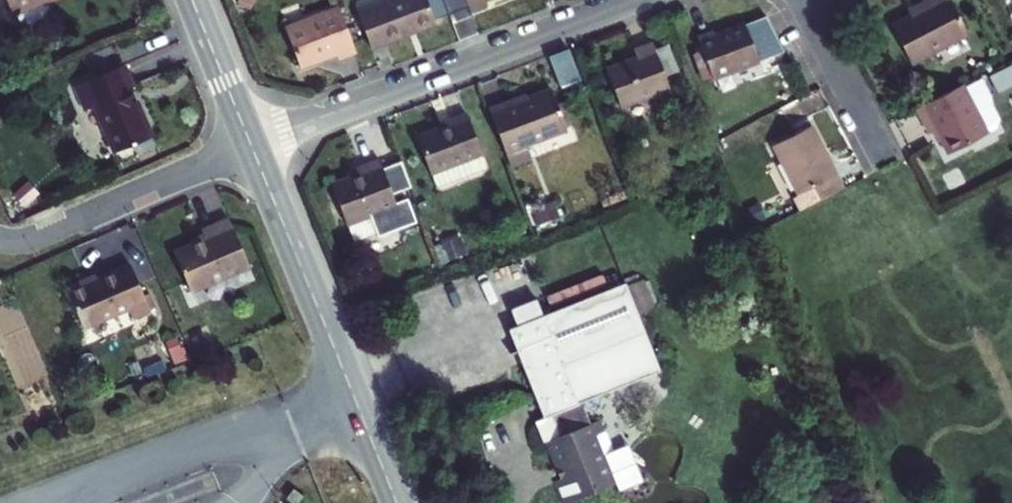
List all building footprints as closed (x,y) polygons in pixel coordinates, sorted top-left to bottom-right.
[(16,12),(46,1),(49,0),(6,0),(11,14),(16,12)] [(255,0),(238,0),(237,2),(239,3),(237,8),(247,14),(255,0)] [(370,47),(435,23),(426,0),(385,0),(357,11),(370,47)] [(470,10),(486,4),(484,0),(466,0),(470,10)] [(911,63),(968,34),(950,0),(926,0),(913,7),(916,12),(891,25),(911,63)] [(46,7),(46,1),(16,12),(21,26),(37,21),(41,16),(44,12),(46,7)] [(338,57),(355,51),(339,7),(285,27),(299,66),(337,52),(338,57)] [(743,24),(758,61),(782,51),(765,15),(743,24)] [(713,78),(758,61),(743,24),(715,35),(713,31),(697,37),(703,52),(713,78)] [(654,102),(672,95),(665,77),(655,51),(652,43),(634,50),(636,57),(606,69),(620,106),(651,94),(654,102)] [(669,46),(655,51),(665,77),(678,72),(669,46)] [(703,82),(713,78),(703,52),(693,56),(703,82)] [(115,152),(152,136),(136,100),(132,102),(126,89),(130,87),(121,66),(73,86),(84,111),(95,106),(115,152)] [(990,78),(999,94),(1011,87),(1011,66),(990,78)] [(980,78),(964,87),(969,96),(985,88),(980,78)] [(986,130),(969,96),(964,87),(962,84),(916,108),(929,133),(935,129),(947,154),(988,133),(986,130)] [(985,88),(969,96),(986,130),(995,125),(997,118),(991,105),(989,96),(985,88)] [(525,145),(566,129),(551,89),(517,102),(516,99),(489,110),(510,166),(531,159),(525,145)] [(430,173),(431,173),(480,154),(482,154),(466,113),(449,119),(450,122),(415,136),(430,173)] [(800,210),(843,187),(811,125),(772,145),(798,194),(793,197),(800,210)] [(480,154),(431,173),(436,186),(485,168),(480,154)] [(331,183),(346,224),(379,212),(396,206),(379,159),(361,166),(363,171),(331,183)] [(39,194),(28,182),(13,196),(24,208),(39,194)] [(538,226),(559,218),(553,202),(532,210),(538,226)] [(766,219),(759,204),(747,209),(754,224),(766,219)] [(379,212),(346,224),(352,241),(385,229),(379,212)] [(191,291),(250,266),(229,219),(203,230),(206,238),(174,252),(191,291)] [(440,245),(447,263),(448,266),(468,258),(460,234),(439,241),(440,245)] [(440,265),(447,263),(440,245),(434,247),(440,265)] [(132,317),(150,309),(130,264),(87,283),(85,280),(65,288),(82,327),(128,308),(132,317)] [(546,298),(551,312),(607,290),(602,276),(546,298)] [(644,281),(627,287),(638,315),(655,307),(644,281)] [(578,405),(604,394),(660,372),(638,315),(627,287),(625,283),(607,290),(551,312),(542,315),(517,325),(508,329),(542,419),(551,416),(578,405)] [(542,315),(536,299),(511,309),(517,325),(542,315)] [(205,333),(192,339),(198,351),(210,346),(205,333)] [(177,339),(166,343),(175,365),(188,360),(184,348),(181,349),(177,339)] [(604,394),(578,405),(584,407),(594,411),(596,410),(604,394)] [(559,436),(591,423),(584,407),(578,405),(551,416),(559,436)] [(591,423),(559,436),(545,442),(560,479),(554,481),(562,502),(567,502),(616,483),(604,454),(612,451),(600,420),(591,423)] [(628,445),(612,451),(604,454),(616,483),(619,491),(643,482),(628,445)] [(286,497),(294,502),(295,502),(302,494),(293,487),(286,497)]
